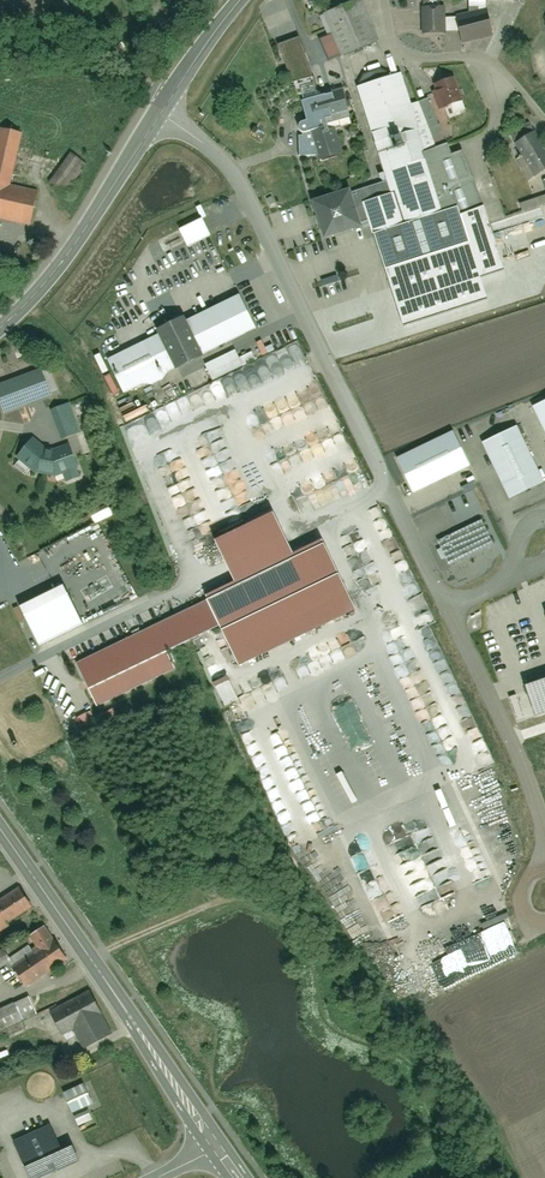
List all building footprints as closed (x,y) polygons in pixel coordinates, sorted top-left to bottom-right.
[(330,62),(379,41),(361,0),(356,0),(323,14),(332,34),(320,39),(330,62)] [(436,34),(447,33),(461,33),(464,43),(493,35),(487,11),(462,18),(444,19),(444,9),(425,9),(424,34),(436,34)] [(279,47),(298,99),(321,90),(301,39),(279,47)] [(463,150),(442,157),(413,70),(359,88),(389,181),(357,191),(390,292),(476,264),(461,217),(483,210),(463,150)] [(434,87),(448,119),(470,110),(456,78),(434,87)] [(298,136),(299,156),(318,155),(320,160),(342,153),(335,129),(342,127),(340,120),(350,116),(342,88),(302,101),(307,120),(302,121),(302,136),(298,136)] [(529,183),(544,175),(544,148),(532,123),(505,137),(529,183)] [(11,188),(24,136),(1,130),(0,134),(0,217),(30,224),(37,194),(11,188)] [(72,153),(48,184),(64,195),(87,165),(72,153)] [(525,213),(544,207),(544,190),(520,199),(525,213)] [(318,203),(329,238),(365,226),(354,191),(318,203)] [(184,229),(191,246),(213,237),(206,220),(184,229)] [(10,269),(18,253),(0,244),(0,263),(10,269)] [(211,364),(205,351),(258,327),(243,295),(191,319),(189,314),(160,328),(164,336),(109,361),(124,394),(178,369),(182,377),(211,364)] [(207,369),(214,383),(259,358),(254,348),(239,356),(237,352),(207,369)] [(4,413),(56,395),(47,367),(0,383),(0,402),(4,413)] [(73,403),(52,411),(63,440),(84,432),(73,403)] [(536,407),(544,426),(544,403),(536,407)] [(520,426),(485,442),(511,496),(544,480),(520,426)] [(453,431),(399,458),(416,492),(470,465),(453,431)] [(37,437),(18,458),(38,471),(57,472),(66,472),(70,484),(82,479),(72,447),(54,449),(37,437)] [(174,670),(166,653),(223,626),(241,666),(358,611),(327,545),(300,557),(280,514),(221,541),(242,584),(211,599),(152,626),(146,629),(77,661),(98,706),(174,670)] [(439,542),(450,566),(494,545),(483,522),(439,542)] [(526,684),(536,715),(544,712),(544,678),(526,684)] [(218,685),(226,706),(240,700),(232,680),(218,685)] [(81,719),(87,731),(117,717),(112,705),(81,719)] [(0,901),(0,931),(37,909),(24,887),(0,901)] [(60,939),(58,940),(48,926),(30,938),(39,952),(14,968),(27,989),(73,960),(60,939)] [(77,1028),(86,1049),(112,1038),(102,1016),(106,1014),(95,992),(51,1013),(62,1035),(77,1028)] [(15,1003),(22,1020),(38,1012),(31,995),(15,1003)] [(14,1060),(7,1043),(0,1046),(0,1065),(14,1060)] [(78,1119),(92,1149),(143,1125),(132,1101),(113,1062),(89,1073),(105,1107),(78,1119)] [(65,1094),(73,1113),(95,1104),(87,1085),(65,1094)] [(50,1127),(34,1133),(38,1143),(53,1136),(50,1127)] [(36,1177),(40,1177),(73,1164),(62,1138),(25,1153),(36,1177)]
